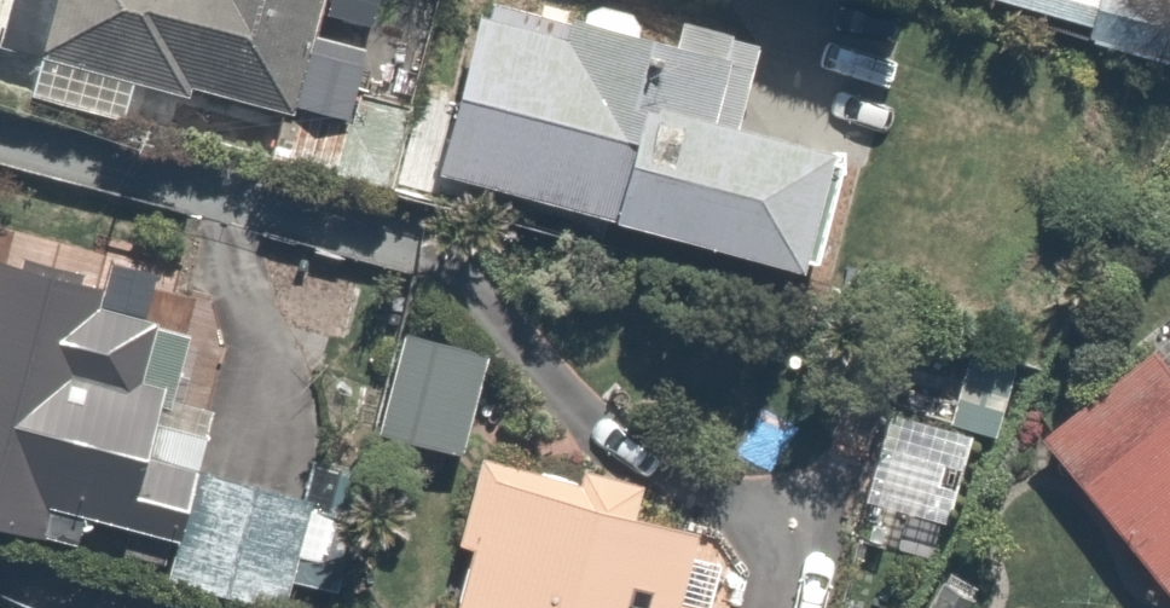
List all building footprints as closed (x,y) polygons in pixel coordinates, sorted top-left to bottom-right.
[(5,56),(45,65),(36,106),(128,126),(136,89),(289,122),(279,167),(342,181),(356,121),(317,113),(342,0),(17,0),(5,56)] [(604,0),(594,0),(585,34),(490,9),(442,189),(827,292),(858,174),(740,142),(766,43),(604,0)] [(1081,34),(1091,0),(967,0),(1081,34)] [(174,313),(4,270),(0,284),(0,545),(47,558),(55,526),(191,561),(215,466),(162,452),(180,384),(158,378),(174,313)] [(494,379),(403,343),(365,435),(456,472),(494,379)] [(1076,483),(1169,594),(1169,403),(1076,483)] [(485,469),(463,563),(480,567),(470,607),(732,607),(746,545),(645,522),(649,506),(485,469)]
